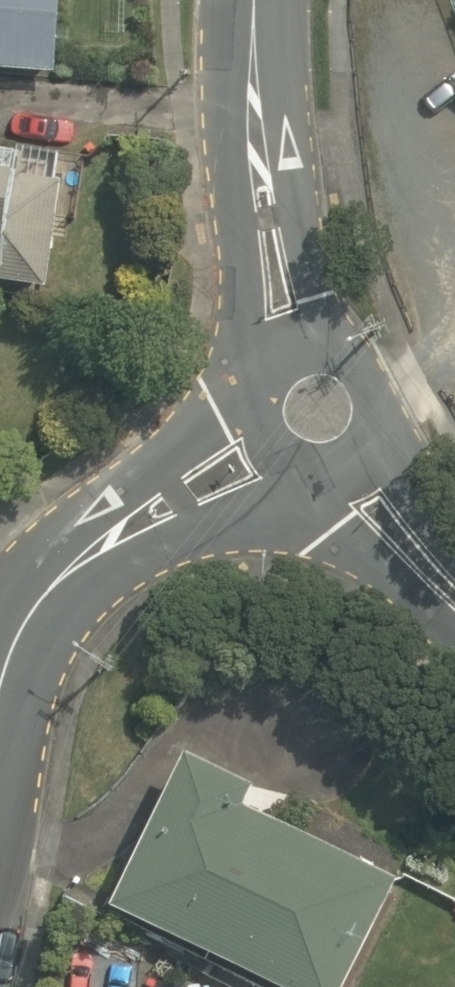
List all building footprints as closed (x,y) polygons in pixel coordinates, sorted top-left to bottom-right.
[(57,67),(62,0),(0,0),(0,63),(57,67)] [(48,277),(66,177),(30,170),(35,144),(0,138),(0,268),(48,277)] [(199,748),(124,904),(298,986),(342,986),(400,865),(307,821),(315,804),(199,748)]
